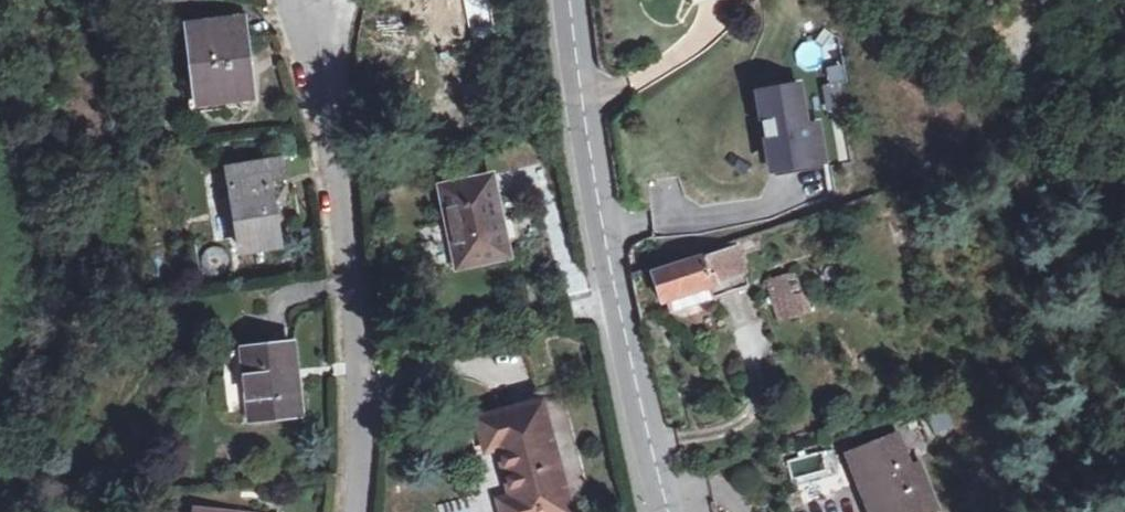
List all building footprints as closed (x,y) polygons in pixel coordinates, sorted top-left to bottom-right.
[(255,103),(245,24),(191,30),(197,88),(203,87),(206,109),(255,103)] [(823,84),(823,110),(840,110),(840,84),(823,84)] [(789,145),(793,168),(825,163),(819,127),(808,129),(800,87),(762,93),(771,148),(789,145)] [(789,145),(771,148),(776,171),(793,168),(789,145)] [(284,178),(281,161),(229,170),(241,241),(259,238),(261,248),(279,245),(268,181),(284,178)] [(509,258),(493,179),(442,190),(457,268),(509,258)] [(735,241),(736,245),(740,257),(746,256),(745,253),(760,248),(756,234),(735,241)] [(259,238),(241,241),(242,252),(261,248),(259,238)] [(740,257),(736,245),(653,273),(662,299),(709,283),(710,290),(711,293),(714,296),(749,284),(740,257)] [(792,295),(804,292),(797,272),(786,275),(792,295)] [(709,283),(662,299),(664,305),(710,290),(709,283)] [(813,312),(807,291),(804,292),(792,295),(772,301),(779,323),(813,312)] [(301,415),(294,346),(245,352),(252,420),(301,415)] [(541,403),(478,420),(486,450),(500,446),(514,499),(500,503),(502,511),(570,511),(541,403)] [(954,429),(947,409),(921,419),(929,439),(954,429)] [(898,435),(851,454),(864,487),(871,485),(878,504),(881,511),(926,511),(929,511),(919,486),(925,483),(917,465),(911,467),(898,435)] [(1117,462),(1114,440),(1103,441),(1107,464),(1117,462)] [(786,461),(800,504),(846,489),(833,446),(786,461)] [(871,485),(864,487),(871,507),(878,504),(871,485)] [(871,507),(873,511),(881,511),(878,504),(871,507)]
